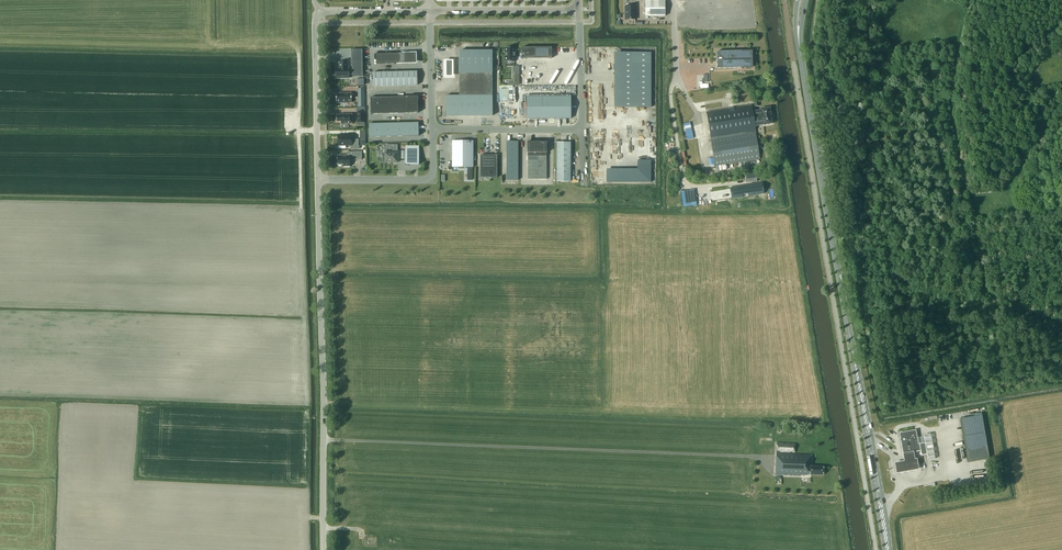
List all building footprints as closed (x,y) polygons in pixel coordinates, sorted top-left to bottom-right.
[(665,12),(665,1),(645,1),(645,16),(665,16),(665,12)] [(743,19),(743,8),(743,2),(731,2),(731,1),(691,2),(692,20),(731,19),(737,19),(743,19)] [(637,12),(637,6),(625,6),(625,20),(635,20),(635,12),(637,12)] [(514,47),(505,47),(505,62),(514,62),(514,47)] [(552,47),(522,47),(522,59),(531,59),(531,58),(552,58),(552,47)] [(362,49),(351,50),(352,69),(352,75),(352,76),(363,76),(362,49)] [(491,51),(458,51),(459,95),(492,95),(491,51)] [(717,69),(751,68),(751,51),(716,52),(717,69)] [(405,53),(405,64),(417,63),(417,52),(405,53)] [(615,85),(615,94),(618,94),(618,107),(651,107),(651,52),(618,52),(618,85),(615,85)] [(395,64),(405,64),(405,53),(395,53),(377,54),(377,64),(395,63),(395,64)] [(455,77),(455,59),(443,59),(444,77),(455,77)] [(335,69),(336,78),(349,78),(349,75),(352,75),(352,69),(349,69),(349,68),(346,68),(346,62),(340,62),(340,69),(335,69)] [(417,72),(373,73),(373,86),(417,85),(417,72)] [(336,93),(336,103),(341,103),(341,104),(346,104),(346,103),(351,102),(351,93),(336,93)] [(446,116),(492,116),(492,95),(446,96),(446,116)] [(418,113),(418,96),(370,97),(371,114),(418,113)] [(571,119),(571,97),(527,97),(527,119),(571,119)] [(752,111),(751,105),(706,112),(715,166),(759,159),(754,126),(772,124),(769,108),(760,109),(760,110),(752,111)] [(341,124),(352,124),(352,114),(341,114),(341,115),(336,115),(337,122),(341,121),(341,124)] [(418,123),(369,124),(369,137),(419,136),(418,123)] [(350,145),(351,149),(359,149),(358,139),(352,139),(352,134),(347,134),(347,135),(338,136),(338,145),(350,145)] [(473,141),(452,141),(452,167),(473,167),(473,141)] [(518,141),(507,141),(507,179),(518,179),(518,141)] [(528,153),(528,179),(546,179),(546,153),(547,153),(547,142),(527,142),(527,153),(528,153)] [(557,181),(570,181),(570,143),(557,143),(557,181)] [(398,163),(398,153),(398,145),(386,145),(386,146),(383,146),(383,157),(383,162),(398,163)] [(419,165),(419,153),(419,146),(405,146),(405,153),(405,165),(419,165)] [(350,167),(350,160),(362,160),(362,152),(347,152),(347,156),(338,156),(338,166),(344,166),(344,167),(350,167)] [(480,178),(497,178),(497,155),(480,155),(480,178)] [(639,160),(639,169),(608,168),(608,182),(652,182),(652,160),(639,160)] [(762,181),(729,186),(731,197),(763,192),(762,181)] [(991,458),(983,414),(960,418),(968,462),(991,458)] [(913,442),(911,431),(900,433),(904,453),(914,451),(915,452),(921,451),(922,455),(928,454),(926,443),(920,444),(919,444),(918,439),(914,440),(914,441),(913,442)] [(796,443),(777,442),(776,475),(801,476),(801,475),(807,475),(807,474),(823,475),(823,466),(811,466),(811,455),(795,454),(796,443)] [(914,451),(904,453),(905,460),(895,462),(897,472),(920,468),(918,458),(916,458),(915,452),(914,451)] [(366,545),(375,545),(375,537),(373,537),(366,537),(366,545)]
